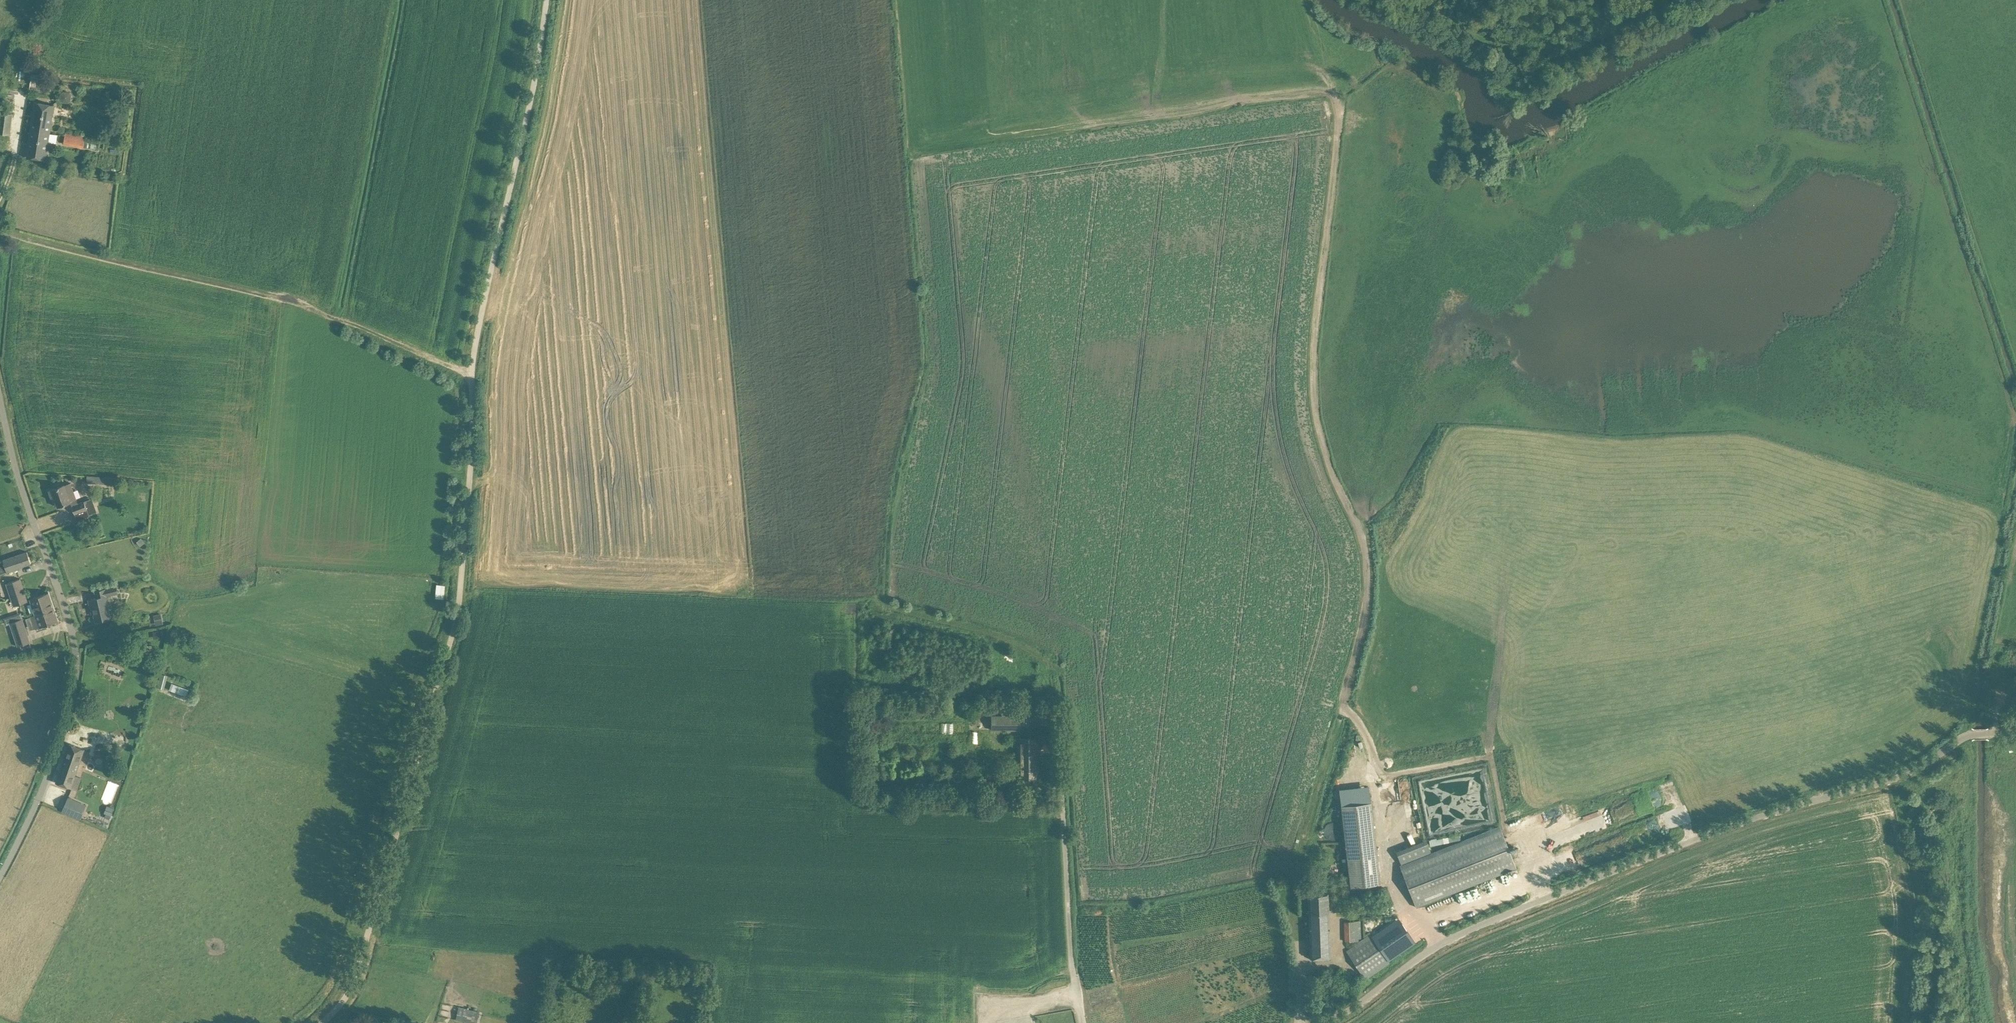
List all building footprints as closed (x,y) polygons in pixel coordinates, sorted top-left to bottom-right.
[(30,81),(29,89),(41,91),(42,82),(40,82),(41,75),(31,74),(31,81),(30,81)] [(60,94),(59,100),(62,103),(68,104),(71,101),(72,96),(69,92),(64,91),(60,94)] [(31,129),(50,132),(54,105),(35,102),(31,129)] [(10,134),(12,113),(0,112),(0,133),(10,134)] [(49,134),(50,132),(31,129),(26,157),(45,160),(48,143),(56,144),(57,135),(49,134)] [(83,147),(85,136),(65,133),(63,145),(83,147)] [(115,485),(116,478),(87,476),(87,482),(115,485)] [(78,503),(74,490),(71,482),(49,490),(52,498),(54,497),(58,507),(71,502),(72,505),(77,520),(90,516),(89,514),(97,512),(92,498),(78,503)] [(0,561),(0,575),(7,572),(18,568),(18,567),(31,563),(27,552),(3,560),(0,561)] [(28,602),(20,578),(6,583),(14,606),(28,602)] [(445,585),(437,584),(435,598),(444,599),(445,585)] [(110,618),(105,597),(119,593),(117,586),(95,591),(97,598),(91,599),(96,621),(110,618)] [(35,614),(54,608),(48,592),(30,598),(35,614)] [(35,614),(31,615),(35,628),(58,620),(54,608),(35,614)] [(10,624),(17,646),(31,642),(21,612),(3,618),(5,625),(10,624)] [(163,624),(161,613),(153,615),(156,625),(163,624)] [(153,668),(160,664),(156,658),(149,661),(153,668)] [(168,676),(160,674),(157,687),(164,689),(168,676)] [(172,684),(169,691),(186,698),(189,691),(172,684)] [(991,716),(991,729),(1009,729),(1009,716),(991,716)] [(1038,778),(1038,738),(1019,738),(1019,778),(1038,778)] [(70,788),(73,780),(84,749),(70,744),(56,782),(70,788)] [(991,793),(990,777),(977,777),(977,794),(991,793)] [(1654,795),(1637,800),(1639,810),(1657,805),(1654,795)] [(81,819),(87,805),(68,797),(62,811),(81,819)] [(1381,883),(1371,802),(1341,805),(1350,886),(1381,883)] [(111,815),(114,808),(107,805),(104,813),(111,815)] [(1516,867),(1500,827),(1400,866),(1416,906),(1516,867)] [(1577,866),(1594,862),(1593,857),(1576,861),(1577,866)] [(1328,893),(1308,894),(1311,958),(1330,957),(1328,893)] [(1359,941),(1359,938),(1362,937),(1361,921),(1344,922),(1344,941),(1359,941)] [(1371,935),(1347,952),(1365,978),(1389,962),(1388,960),(1415,942),(1402,922),(1375,941),(1371,935)] [(455,1019),(474,1022),(477,1022),(479,1011),(458,1006),(455,1019)]
